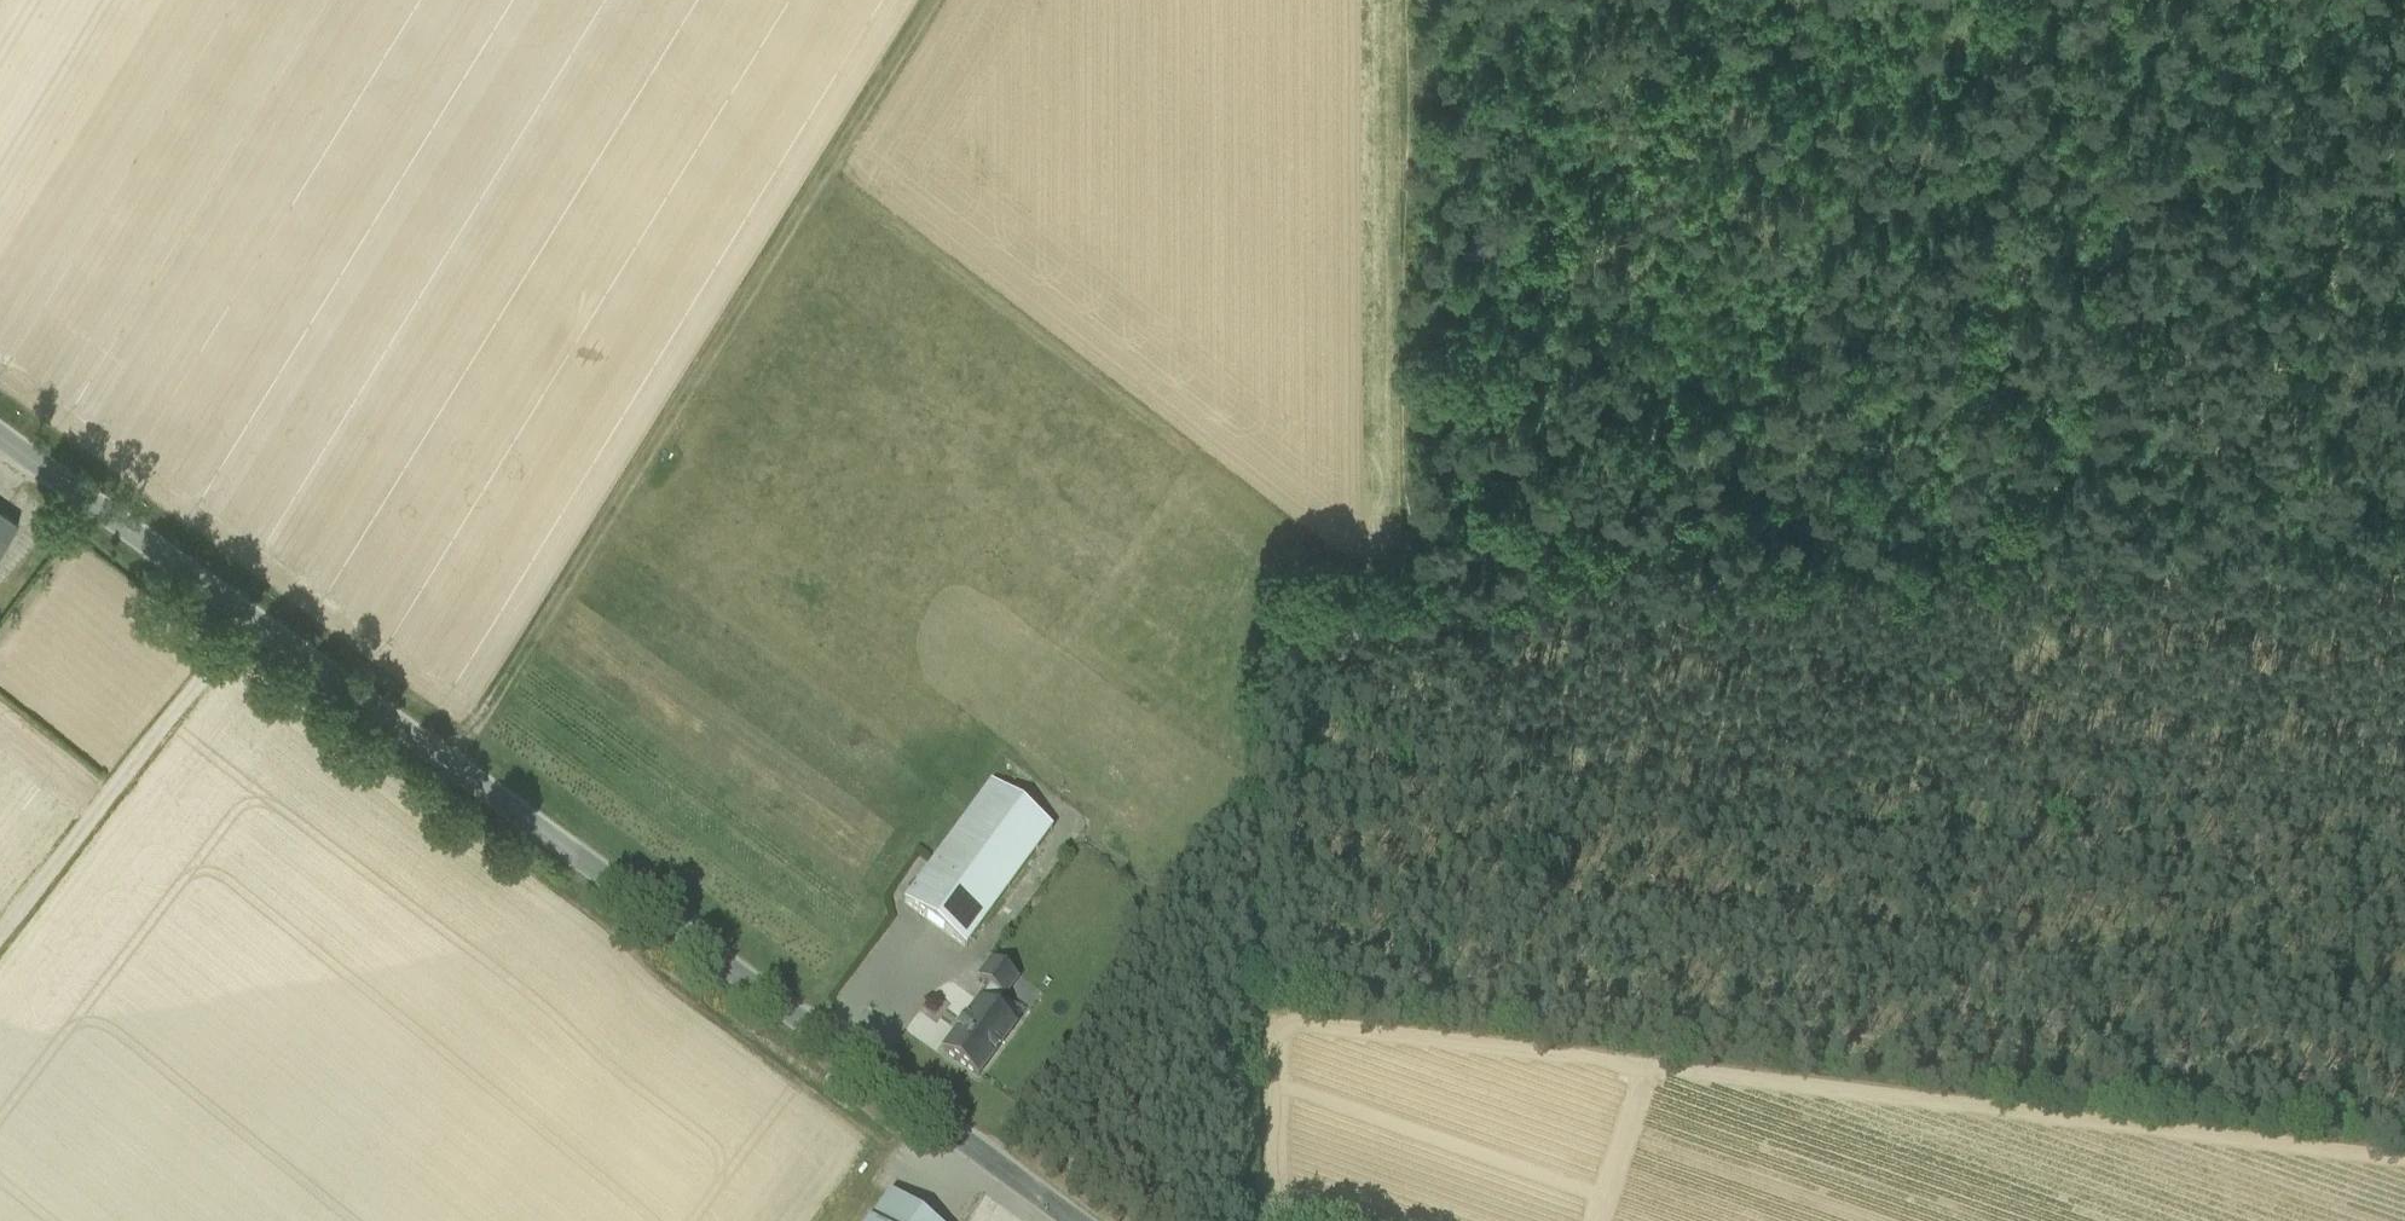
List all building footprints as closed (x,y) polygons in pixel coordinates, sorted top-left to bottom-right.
[(19,523),(0,510),(0,549),(19,523)] [(965,948),(1052,830),(991,785),(904,904),(965,948)] [(943,1052),(978,1077),(1014,1027),(993,1012),(1004,998),(1017,981),(991,962),(978,979),(990,988),(980,1002),(979,1002),(943,1052)] [(890,1195),(871,1220),(925,1220),(890,1195)]
